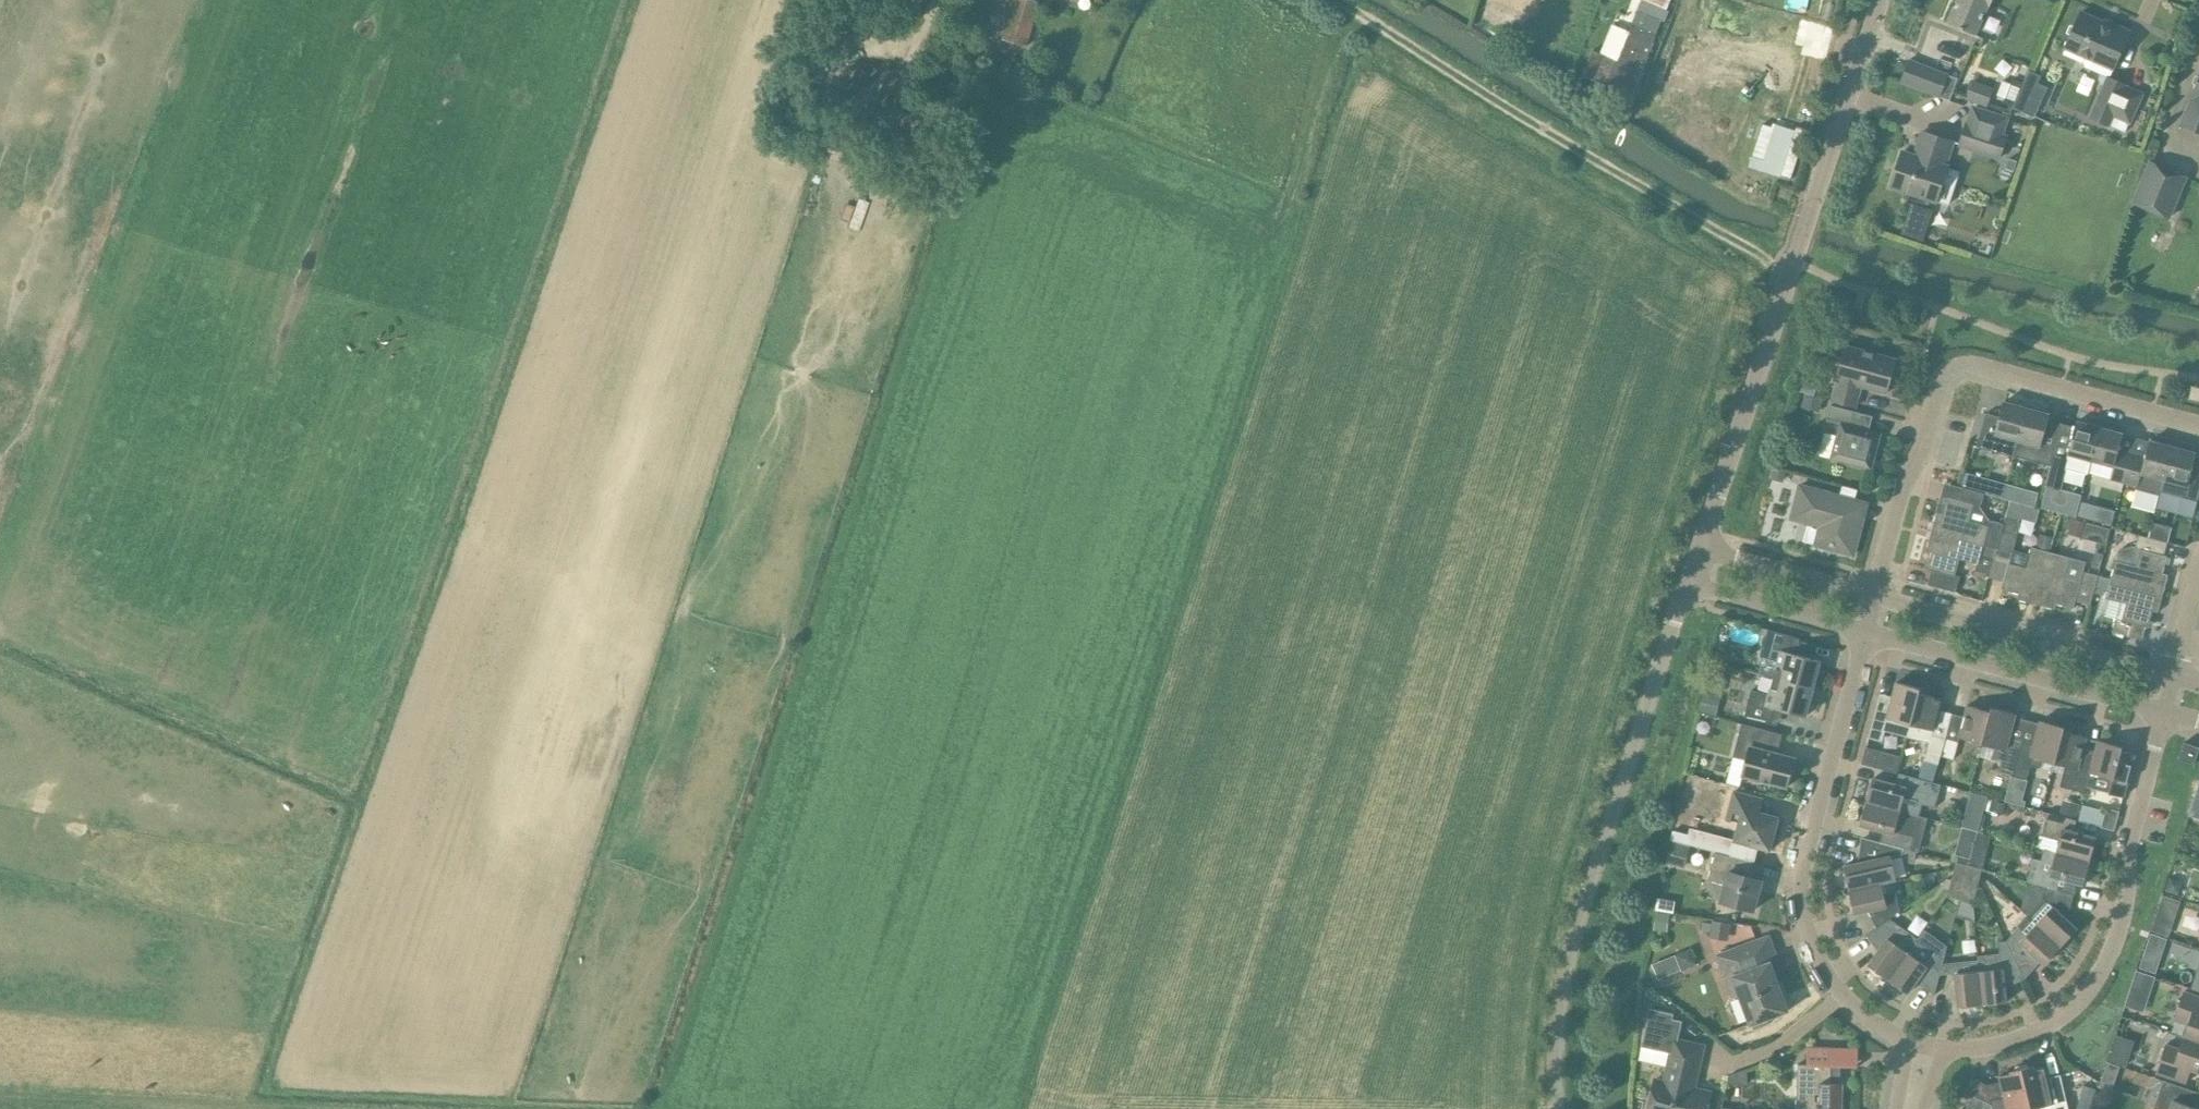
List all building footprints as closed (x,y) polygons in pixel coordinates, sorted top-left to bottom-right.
[(1023,0),(1017,0),(1005,40),(1028,47),(1040,5),(1023,0)] [(1948,23),(1968,32),(1974,35),(1987,5),(1990,6),(1993,0),(1958,0),(1948,23)] [(2072,33),(2065,49),(2086,58),(2084,61),(2086,65),(2101,72),(2100,75),(2109,78),(2110,78),(2113,70),(2119,58),(2127,38),(2103,27),(2105,23),(2081,13),(2072,33)] [(1948,76),(1909,61),(1901,82),(1940,97),(1948,76)] [(2030,70),(2013,108),(2035,118),(2049,87),(2039,83),(2042,75),(2030,70)] [(2106,86),(2092,118),(2110,126),(2114,117),(2131,125),(2144,94),(2127,86),(2109,78),(2100,75),(2099,79),(2100,84),(2106,86)] [(1994,89),(1973,81),(1967,98),(1988,106),(1994,89)] [(2197,85),(2191,98),(2192,98),(2181,124),(2198,132),(2198,81),(2197,85)] [(2010,118),(1972,106),(1960,145),(2001,159),(2008,135),(2005,134),(2010,118)] [(1943,139),(1922,132),(1917,149),(1920,150),(1918,158),(1902,153),(1891,187),(1936,201),(1937,200),(1950,204),(1961,172),(1944,166),(1952,142),(1943,139)] [(2008,159),(2005,167),(2014,170),(2017,160),(2010,158),(2008,159)] [(2187,177),(2150,162),(2133,202),(2170,217),(2187,177)] [(1906,220),(1902,232),(1924,239),(1928,227),(1906,220)] [(1853,314),(1855,302),(1844,300),(1841,311),(1853,314)] [(1896,360),(1846,346),(1837,380),(1832,401),(1856,408),(1861,387),(1887,393),(1896,360)] [(1798,390),(1815,394),(1818,385),(1801,380),(1798,390)] [(1803,408),(1820,412),(1824,399),(1807,394),(1803,408)] [(1977,446),(2014,456),(2018,441),(2027,409),(2004,403),(2000,417),(1986,414),(1977,446)] [(1873,417),(1831,405),(1827,420),(1839,424),(1830,459),(1871,470),(1881,434),(1869,431),(1873,417)] [(2029,410),(2027,409),(2018,441),(2014,456),(2051,465),(2054,455),(2060,431),(2046,428),(2050,415),(2041,413),(2040,408),(2032,406),(2029,410)] [(2047,486),(2042,507),(2077,517),(2082,494),(2062,489),(2067,468),(2088,474),(2088,472),(2091,460),(2100,428),(2077,422),(2074,435),(2060,431),(2054,455),(2051,465),(2051,468),(2050,470),(2046,486),(2047,486)] [(2091,460),(2088,472),(2125,482),(2132,454),(2119,451),(2123,435),(2100,428),(2091,460)] [(2132,454),(2125,482),(2137,485),(2137,488),(2160,495),(2162,490),(2173,448),(2150,442),(2146,458),(2132,454)] [(2160,495),(2161,495),(2162,491),(2198,500),(2198,497),(2198,470),(2192,468),(2196,454),(2173,448),(2162,490),(2160,495)] [(1787,470),(1775,466),(1771,479),(1783,483),(1787,470)] [(1986,478),(1982,493),(1984,493),(2003,498),(2006,484),(1986,478)] [(2020,487),(2006,484),(2003,498),(2016,502),(2020,487)] [(1984,546),(1997,549),(2004,524),(1990,520),(1981,507),(1984,493),(1982,493),(1954,485),(1950,498),(1947,497),(1942,514),(1937,513),(1932,532),(1984,546)] [(1840,497),(1800,487),(1792,519),(1809,524),(1805,540),(1816,543),(1816,545),(1853,555),(1859,533),(1859,532),(1859,531),(1858,530),(1858,529),(1856,528),(1852,527),(1858,502),(1855,501),(1857,491),(1843,487),(1840,497)] [(2091,504),(2082,502),(2079,516),(2088,518),(2091,504)] [(2004,524),(1997,549),(1990,574),(1989,578),(2004,582),(2002,590),(2019,594),(2017,600),(2036,605),(2050,553),(2050,552),(2037,549),(2031,548),(2030,553),(2014,549),(2021,522),(2006,518),(2004,524)] [(2087,522),(2073,518),(2070,529),(2084,533),(2087,522)] [(2152,527),(2149,538),(2162,542),(2168,543),(2171,532),(2152,527)] [(1932,532),(1927,551),(1932,552),(1928,569),(1932,571),(1928,585),(1956,593),(1960,577),(1955,576),(1959,560),(1979,565),(1977,570),(1990,574),(1997,549),(1984,546),(1932,532)] [(2041,534),(2037,549),(2050,552),(2054,538),(2041,534)] [(2162,542),(2149,538),(2139,536),(2136,546),(2132,545),(2119,550),(2116,561),(2111,580),(2163,594),(2168,575),(2163,574),(2167,557),(2164,556),(2168,543),(2162,542)] [(2104,554),(2096,551),(2091,567),(2100,570),(2104,554)] [(2050,553),(2036,605),(2055,610),(2057,604),(2074,609),(2076,602),(2090,606),(2094,594),(2098,576),(2099,576),(2084,572),(2086,562),(2059,555),(2051,553),(2050,553)] [(2106,599),(2109,600),(2105,616),(2116,619),(2112,632),(2141,640),(2145,628),(2148,629),(2153,612),(2158,613),(2163,594),(2111,580),(2098,576),(2094,594),(2106,597),(2106,599)] [(1773,679),(1813,689),(1821,662),(1790,653),(1794,637),(1768,630),(1761,657),(1778,662),(1773,679)] [(1806,717),(1813,689),(1773,679),(1769,695),(1752,691),(1744,718),(1771,725),(1775,709),(1806,717)] [(1878,703),(1868,738),(1883,742),(1885,732),(1907,738),(1907,737),(1920,689),(1897,683),(1891,706),(1878,703)] [(1920,689),(1907,737),(1930,742),(1931,743),(1933,735),(1934,731),(1937,720),(1942,699),(1930,696),(1931,692),(1920,689)] [(1721,696),(1704,692),(1699,712),(1717,716),(1721,696)] [(1983,744),(1992,708),(1982,705),(1980,709),(1968,706),(1962,727),(1959,737),(1983,744)] [(1998,773),(2013,776),(2022,741),(2009,738),(2015,714),(1992,708),(1983,744),(1995,747),(1992,759),(2001,761),(1998,773)] [(2042,760),(2055,763),(2064,727),(2041,721),(2035,745),(2022,741),(2013,776),(2026,780),(2030,766),(2040,768),(2042,760)] [(1770,732),(1742,724),(1733,758),(1747,761),(1742,777),(1787,788),(1795,759),(1765,751),(1770,732)] [(2064,727),(2055,763),(2065,766),(2060,787),(2085,793),(2090,773),(2099,741),(2096,752),(2083,749),(2086,738),(2074,734),(2075,730),(2064,727)] [(1930,742),(1925,761),(1939,764),(1941,756),(1945,738),(1933,735),(1931,743),(1930,742)] [(1958,742),(1945,738),(1941,756),(1954,759),(1956,751),(1958,742)] [(2112,744),(2099,741),(2090,773),(2113,779),(2109,794),(2123,798),(2135,755),(2122,752),(2124,743),(2113,740),(2112,744)] [(2184,743),(2179,759),(2195,765),(2198,751),(2198,748),(2184,743)] [(1881,751),(1866,748),(1862,764),(1876,768),(1881,751)] [(1873,779),(1867,802),(1900,811),(1919,816),(1922,804),(1935,808),(1941,785),(1920,780),(1899,774),(1896,785),(1873,779)] [(1704,780),(1690,776),(1687,790),(1695,792),(1701,788),(1704,780)] [(1762,800),(1733,792),(1726,820),(1738,823),(1733,841),(1770,851),(1771,847),(1775,848),(1778,834),(1775,833),(1779,818),(1759,812),(1762,800)] [(1972,792),(1968,805),(1984,809),(1987,799),(1988,799),(1988,797),(1972,792)] [(1987,799),(1984,809),(2004,814),(2006,804),(1988,799),(1987,799)] [(2059,816),(2075,821),(2080,804),(2064,800),(2059,816)] [(1867,802),(1860,825),(1884,831),(1881,843),(1904,849),(1904,848),(1919,852),(1928,819),(1919,816),(1900,811),(1867,802)] [(2106,809),(2101,828),(2114,832),(2119,812),(2106,809)] [(2076,821),(2075,821),(2059,816),(2046,813),(2040,836),(2059,841),(2056,853),(2090,862),(2096,839),(2073,832),(2076,821)] [(1963,827),(1961,834),(1966,842),(1975,844),(1978,831),(1963,827)] [(1903,855),(1904,849),(1881,843),(1864,838),(1862,857),(1867,857),(1868,862),(1844,867),(1849,891),(1882,883),(1897,880),(1892,858),(1903,855)] [(1729,856),(1753,863),(1757,847),(1749,845),(1733,841),(1729,856)] [(1672,842),(1666,863),(1685,868),(1691,847),(1672,842)] [(2034,859),(2027,882),(2046,887),(2074,894),(2074,895),(2075,895),(2077,889),(2079,883),(2084,885),(2090,862),(2056,853),(2044,849),(2041,861),(2034,859)] [(1729,856),(1715,853),(1708,881),(1725,885),(1720,902),(1754,911),(1762,881),(1749,878),(1753,863),(1729,856)] [(1972,856),(1970,864),(1983,867),(1984,860),(1972,856)] [(1954,871),(1967,875),(1969,866),(1956,863),(1954,871)] [(1969,866),(1967,875),(1980,878),(1982,869),(1969,866)] [(1965,883),(1967,875),(1954,871),(1952,880),(1965,883)] [(1978,887),(1980,878),(1967,875),(1965,883),(1978,887)] [(2184,882),(2170,877),(2165,891),(2179,896),(2184,882)] [(1963,892),(1965,883),(1952,880),(1950,888),(1963,892)] [(1877,928),(1870,933),(1890,919),(1901,910),(1896,892),(1885,894),(1882,883),(1849,891),(1854,914),(1876,909),(1877,914),(1871,917),(1877,928)] [(1978,887),(1965,883),(1963,892),(1976,895),(1978,887)] [(2070,910),(2074,894),(2046,887),(2043,899),(2027,916),(2061,947),(2077,930),(2060,913),(2064,908),(2070,910)] [(1948,897),(1961,900),(1963,892),(1950,888),(1948,897)] [(1976,895),(1963,892),(1961,900),(1974,904),(1976,895)] [(1654,925),(1667,927),(1670,914),(1656,911),(1654,925)] [(2020,927),(2006,941),(2022,977),(2024,980),(2041,962),(2045,965),(2061,947),(2027,916),(2018,925),(2020,927)] [(1918,938),(1890,919),(1870,933),(1866,936),(1876,949),(1878,945),(1882,948),(1869,966),(1888,980),(1918,938)] [(1711,929),(1710,933),(1729,937),(1730,933),(1731,931),(1732,924),(1713,920),(1711,929)] [(1917,941),(1918,938),(1888,980),(1908,994),(1918,980),(1923,983),(1920,987),(1934,997),(1944,960),(1917,941)] [(1766,964),(1758,940),(1716,955),(1725,980),(1733,978),(1750,1025),(1753,1025),(1755,1029),(1771,1023),(1769,1019),(1789,1012),(1770,962),(1766,964)] [(2022,977),(2006,941),(1999,942),(2000,954),(1978,956),(1978,959),(1983,1005),(2006,1003),(2004,979),(2008,978),(2010,983),(2022,977)] [(1698,964),(1691,948),(1675,954),(1682,970),(1698,964)] [(2145,955),(2141,966),(2157,972),(2161,960),(2145,955)] [(1983,1005),(1978,959),(1954,962),(1959,1007),(1983,1005)] [(2171,1016),(2184,984),(2162,976),(2150,1009),(2171,1016)] [(2184,1036),(2198,1041),(2198,997),(2184,992),(2175,1019),(2188,1024),(2184,1036)] [(1711,1093),(1690,1088),(1692,1077),(1697,1078),(1704,1046),(1678,1041),(1682,1022),(1672,1020),(1673,1015),(1650,1010),(1641,1048),(1671,1054),(1664,1083),(1654,1080),(1648,1108),(1708,1108),(1711,1093)] [(2184,1036),(2180,1049),(2166,1044),(2157,1073),(2166,1076),(2186,1083),(2191,1069),(2198,1072),(2198,1041),(2184,1036)] [(1809,1050),(1809,1065),(1798,1065),(1797,1108),(1798,1108),(1842,1108),(1842,1084),(1831,1084),(1832,1051),(1809,1050)] [(2108,1062),(2105,1071),(2117,1075),(2120,1065),(2108,1062)] [(2023,1069),(2032,1108),(2069,1108),(2067,1101),(2066,1096),(2061,1075),(2049,1078),(2046,1066),(2034,1069),(2034,1066),(2023,1069)] [(2023,1069),(2011,1072),(2011,1074),(1999,1077),(2001,1082),(1987,1085),(1977,1080),(1970,1094),(1992,1105),(1993,1108),(2032,1108),(2023,1069)] [(1727,1083),(1748,1084),(1747,1070),(1729,1076),(1727,1083)] [(2083,1084),(2080,1072),(2067,1075),(2070,1087),(2083,1084)] [(2164,1081),(2154,1108),(2198,1108),(2195,1108),(2198,1096),(2198,1093),(2179,1086),(2170,1083),(2164,1081)]
